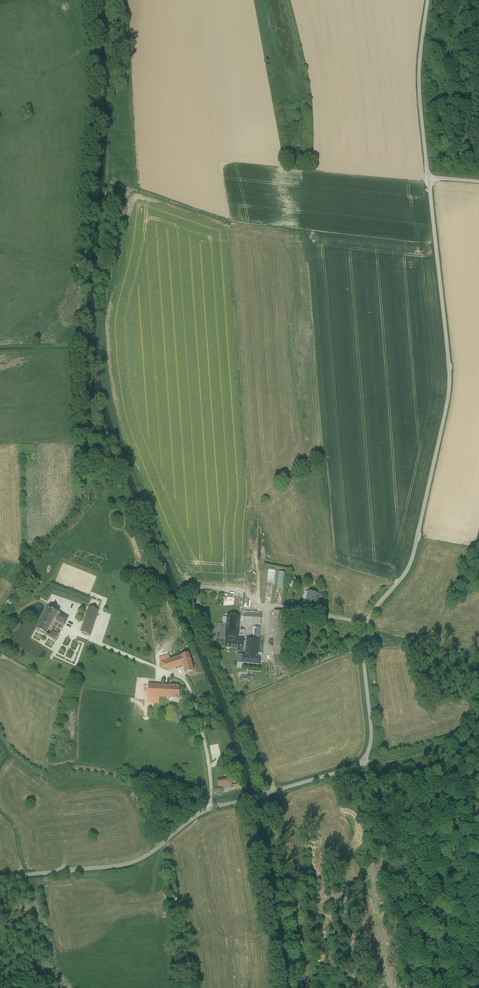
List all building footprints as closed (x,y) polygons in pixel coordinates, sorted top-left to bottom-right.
[(267,584),(275,584),(276,570),(267,569),(267,584)] [(277,571),(276,588),(284,589),(285,571),(277,571)] [(317,593),(308,592),(306,602),(315,603),(316,595),(317,593)] [(98,611),(89,607),(81,633),(90,637),(98,611)] [(36,632),(45,636),(54,620),(55,620),(59,613),(54,611),(49,608),(36,632)] [(284,612),(274,611),(273,629),(281,629),(283,629),(284,612)] [(238,612),(238,616),(239,616),(238,622),(243,622),(260,624),(261,614),(238,612)] [(226,638),(237,639),(237,634),(238,622),(239,616),(238,616),(220,615),(219,628),(221,628),(220,638),(226,638)] [(48,638),(55,642),(59,635),(58,634),(58,635),(52,632),(48,638)] [(237,639),(226,638),(226,646),(243,648),(244,639),(237,639)] [(247,640),(246,655),(246,657),(257,658),(258,650),(259,641),(254,640),(247,640)] [(181,656),(183,665),(185,673),(193,671),(191,663),(191,662),(188,653),(181,656)] [(243,657),(246,657),(246,655),(238,654),(237,663),(242,663),(243,657)] [(183,665),(181,656),(170,659),(174,669),(183,665)] [(246,657),(243,657),(242,663),(259,665),(260,659),(257,658),(246,657)] [(174,669),(170,659),(160,663),(162,667),(169,671),(174,669)] [(166,698),(167,685),(148,685),(148,697),(166,698)] [(167,685),(166,698),(179,698),(180,686),(167,685)] [(222,788),(231,786),(230,778),(217,781),(219,788),(222,788)]
